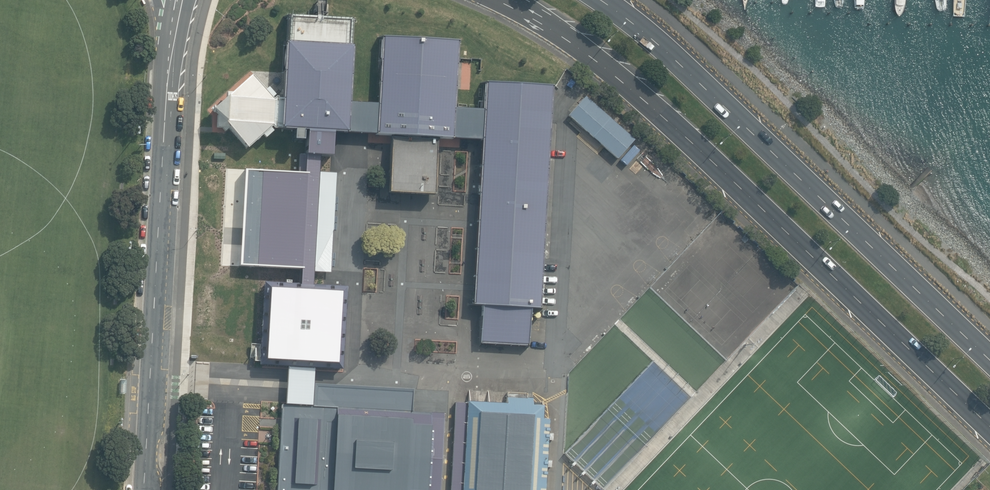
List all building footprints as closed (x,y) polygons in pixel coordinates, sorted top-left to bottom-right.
[(277,130),(290,130),(290,132),(289,132),(289,141),(298,141),(299,131),(305,131),(303,151),(322,152),(329,153),(330,133),(344,133),(346,102),(349,46),(347,46),(348,19),(323,18),(324,0),(316,0),(314,0),(313,17),(286,16),(285,43),(282,43),(279,99),(277,128),(277,130)] [(435,138),(451,139),(452,108),(456,41),(380,37),(376,104),(374,135),(389,136),(435,138)] [(277,128),(279,99),(276,99),(276,98),(273,97),(271,99),(270,98),(273,95),(266,88),(263,91),(249,76),(228,94),(223,93),(223,97),(222,97),(209,109),(216,118),(215,127),(226,128),(245,149),(260,135),(263,139),(271,131),(268,128),(269,127),(271,129),(274,130),(274,128),(277,128)] [(550,86),(483,83),(481,110),(480,141),(471,305),(479,306),(528,308),(538,309),(550,86)] [(579,103),(567,116),(616,160),(634,141),(585,96),(583,98),(582,97),(578,101),(579,103)] [(344,133),(374,135),(376,104),(346,102),(344,133)] [(452,108),(451,139),(480,141),(481,110),(452,108)] [(435,138),(389,136),(386,193),(432,195),(435,138)] [(632,146),(624,154),(633,163),(641,155),(632,146)] [(321,173),(322,152),(303,151),(302,172),(248,169),(243,263),(298,266),(323,267),(331,267),(336,174),(321,173)] [(322,285),(323,267),(298,266),(297,280),(297,284),(297,286),(322,287),(322,285)] [(297,286),(297,284),(262,282),(257,366),(341,371),(346,287),(322,285),(322,287),(297,286)] [(528,308),(479,306),(477,343),(527,346),(528,308)] [(466,401),(461,489),(545,489),(546,467),(550,468),(551,461),(547,460),(548,441),(552,441),(552,433),(548,433),(549,419),(542,419),(542,405),(541,405),(541,403),(532,402),(532,398),(526,398),(526,393),(506,392),(506,404),(466,401)] [(276,489),(426,489),(430,412),(281,404),(276,489)]
